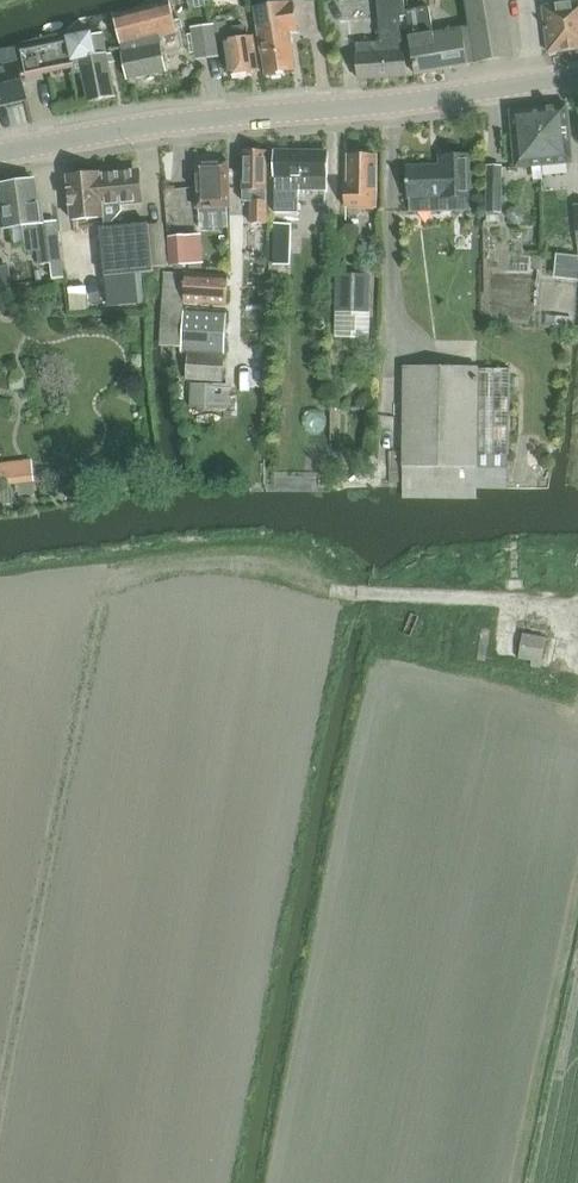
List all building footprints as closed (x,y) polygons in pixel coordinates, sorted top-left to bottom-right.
[(383,25),(350,29),(356,79),(392,74),(391,69),(410,67),(403,13),(409,12),(407,0),(380,0),(383,25)] [(445,72),(468,69),(468,64),(512,58),(504,0),(466,0),(470,28),(432,34),(427,9),(410,11),(414,37),(412,37),(417,76),(445,72)] [(168,1),(114,14),(130,81),(166,73),(158,40),(176,36),(168,1)] [(294,1),(254,7),(261,55),(263,55),(266,75),(297,70),(291,33),(298,32),(294,1)] [(543,5),(548,53),(577,50),(577,1),(543,5)] [(228,21),(215,23),(218,41),(230,39),(228,21)] [(232,39),(226,40),(231,75),(259,71),(254,36),(247,37),(246,26),(230,28),(232,39)] [(210,27),(196,29),(200,57),(214,55),(210,27)] [(88,104),(114,99),(102,35),(92,37),(91,34),(67,38),(68,41),(20,51),(25,77),(73,68),(74,74),(82,72),(88,104)] [(27,102),(19,65),(0,69),(0,107),(27,102)] [(516,169),(571,163),(566,106),(510,112),(516,169)] [(253,223),(267,223),(269,152),(244,151),(242,201),(253,201),(253,223)] [(276,152),(275,212),(301,212),(301,191),(328,192),(329,153),(276,152)] [(407,199),(473,197),(472,154),(439,155),(439,165),(406,166),(407,199)] [(344,206),(375,206),(375,155),(348,155),(348,187),(344,187),(344,206)] [(197,208),(229,207),(228,160),(195,161),(197,208)] [(120,206),(142,204),(139,175),(118,177),(117,172),(68,176),(72,220),(107,217),(113,225),(122,213),(120,206)] [(487,212),(502,211),(501,176),(486,177),(487,212)] [(32,180),(0,184),(6,230),(26,227),(29,253),(38,251),(40,265),(51,264),(53,279),(65,278),(63,262),(58,231),(57,223),(42,225),(39,203),(35,203),(32,180)] [(162,190),(162,221),(189,220),(188,189),(162,190)] [(402,216),(422,215),(422,202),(402,203),(402,216)] [(502,212),(487,212),(487,220),(502,220),(502,212)] [(222,230),(221,215),(193,216),(193,231),(222,230)] [(276,223),(273,265),(293,267),(295,225),(276,223)] [(106,277),(123,275),(143,274),(153,273),(149,225),(102,228),(106,277)] [(170,237),(172,269),(192,267),(189,235),(170,237)] [(552,255),(552,277),(570,277),(571,255),(552,255)] [(160,346),(182,348),(184,314),(185,303),(186,274),(186,273),(165,272),(160,346)] [(123,275),(106,277),(109,306),(145,302),(143,274),(123,275)] [(229,276),(186,274),(185,303),(228,305),(229,276)] [(338,274),(336,312),(368,313),(369,275),(338,274)] [(99,287),(75,288),(76,306),(100,305),(99,287)] [(182,351),(188,351),(224,353),(226,316),(184,314),(182,348),(182,351)] [(365,344),(365,317),(330,316),(329,343),(365,344)] [(223,382),(224,353),(188,351),(187,380),(223,382)] [(478,468),(479,367),(403,366),(402,467),(404,467),(478,468)] [(511,369),(479,367),(478,468),(404,467),(404,487),(404,498),(478,499),(478,488),(509,489),(511,369)] [(191,406),(231,408),(232,385),(192,384),(191,406)] [(36,482),(33,460),(0,464),(0,486),(36,482)] [(523,633),(520,658),(520,659),(532,662),(532,666),(542,668),(547,637),(523,633)]
